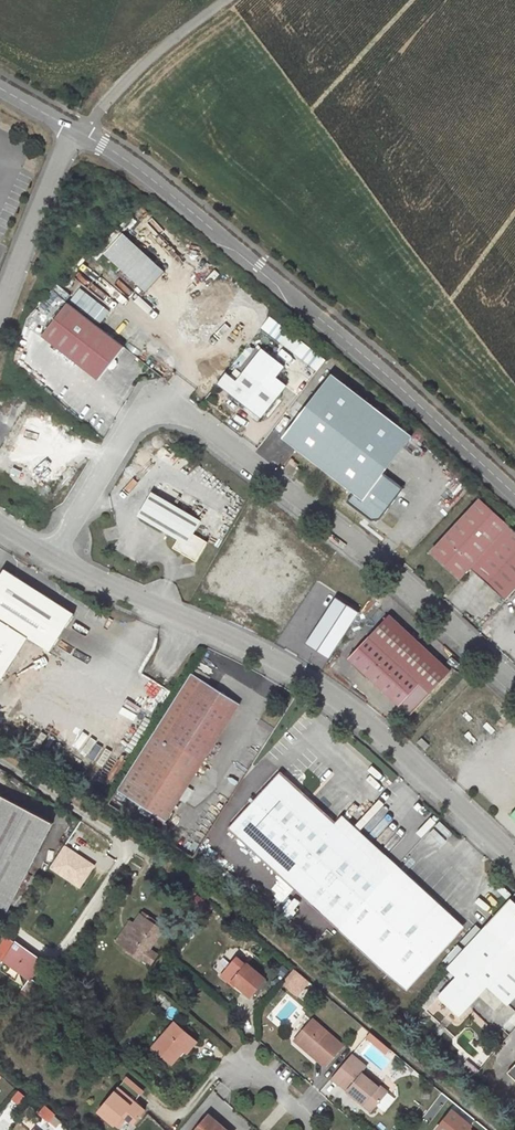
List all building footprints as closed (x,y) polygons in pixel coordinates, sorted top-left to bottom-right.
[(137,247),(122,233),(104,253),(147,292),(165,273),(141,251),(137,251),(137,247)] [(121,278),(125,273),(113,262),(108,267),(121,278)] [(122,279),(130,286),(135,281),(126,274),(122,279)] [(143,298),(147,293),(135,282),(130,287),(143,298)] [(79,288),(69,300),(99,325),(109,312),(79,288)] [(124,347),(68,303),(42,336),(98,380),(108,367),(110,368),(113,368),(116,365),(116,362),(114,360),(124,347)] [(262,327),(317,371),(326,360),(270,316),(262,327)] [(262,349),(245,370),(237,381),(226,373),(217,384),(260,418),(286,385),(275,376),(284,365),(262,349)] [(403,488),(383,473),(404,447),(412,436),(332,374),(283,438),(354,493),(347,502),(371,521),(380,519),(403,488)] [(417,429),(412,436),(404,447),(412,454),(425,438),(421,432),(417,429)] [(291,458),(288,462),(296,468),(299,464),(294,461),(294,460),(291,458)] [(202,520),(152,491),(137,516),(178,539),(173,548),(196,562),(208,542),(194,534),(202,520)] [(432,552),(460,577),(470,567),(505,600),(514,590),(514,532),(480,499),(432,552)] [(28,637),(31,639),(37,642),(51,651),(75,614),(4,569),(0,575),(0,681),(28,637)] [(389,615),(374,631),(348,658),(410,715),(450,672),(389,615)] [(240,704),(192,673),(117,790),(166,820),(240,704)] [(423,748),(425,750),(429,745),(422,738),(418,742),(423,747),(423,748)] [(406,992),(458,934),(326,813),(281,771),(227,829),(406,992)] [(3,919),(7,910),(53,823),(0,795),(0,918),(3,919)] [(18,915),(7,910),(3,919),(12,924),(18,915)] [(141,915),(158,927),(160,924),(143,912),(141,915)] [(141,915),(133,925),(134,926),(121,945),(124,947),(131,952),(134,954),(140,958),(142,959),(149,949),(162,930),(158,927),(141,915)] [(133,925),(129,923),(115,941),(121,945),(134,926),(133,925)] [(485,926),(447,967),(458,976),(495,935),(485,926)] [(439,997),(460,1016),(488,985),(509,1004),(514,997),(514,953),(495,935),(458,976),(439,997)] [(4,965),(2,964),(4,961),(29,979),(30,980),(31,979),(42,962),(5,936),(0,943),(0,970),(4,965)] [(150,965),(157,954),(149,949),(142,959),(150,965)] [(266,980),(247,964),(246,965),(237,957),(221,975),(231,983),(233,981),(251,996),(266,980)] [(30,980),(29,979),(17,995),(27,1001),(39,984),(31,979),(30,980)] [(294,984),(289,990),(298,997),(303,990),(294,984)] [(343,1046),(313,1020),(297,1037),(320,1057),(318,1060),(325,1067),(343,1046)] [(194,1039),(174,1023),(153,1047),(172,1064),(183,1051),(194,1039)] [(320,1057),(297,1037),(294,1040),(318,1060),(320,1057)] [(197,1042),(194,1039),(183,1051),(187,1053),(197,1042)] [(363,1072),(366,1067),(351,1055),(332,1078),(340,1085),(346,1077),(353,1083),(346,1090),(372,1112),(387,1093),(363,1072)] [(507,1073),(514,1081),(514,1064),(507,1073)] [(134,1102),(143,1091),(127,1077),(98,1111),(115,1125),(123,1115),(126,1118),(133,1124),(145,1110),(134,1102)] [(346,1077),(340,1085),(346,1090),(353,1083),(346,1077)] [(23,1095),(18,1091),(12,1099),(16,1103),(23,1095)] [(453,1110),(470,1126),(472,1117),(457,1105),(453,1110)] [(46,1106),(41,1112),(47,1119),(52,1114),(46,1106)] [(453,1110),(436,1129),(467,1129),(470,1126),(453,1110)] [(216,1120),(209,1114),(196,1129),(223,1129),(214,1123),(216,1120)] [(123,1115),(115,1125),(118,1128),(126,1118),(123,1115)] [(214,1123),(223,1129),(227,1129),(216,1120),(214,1123)]
